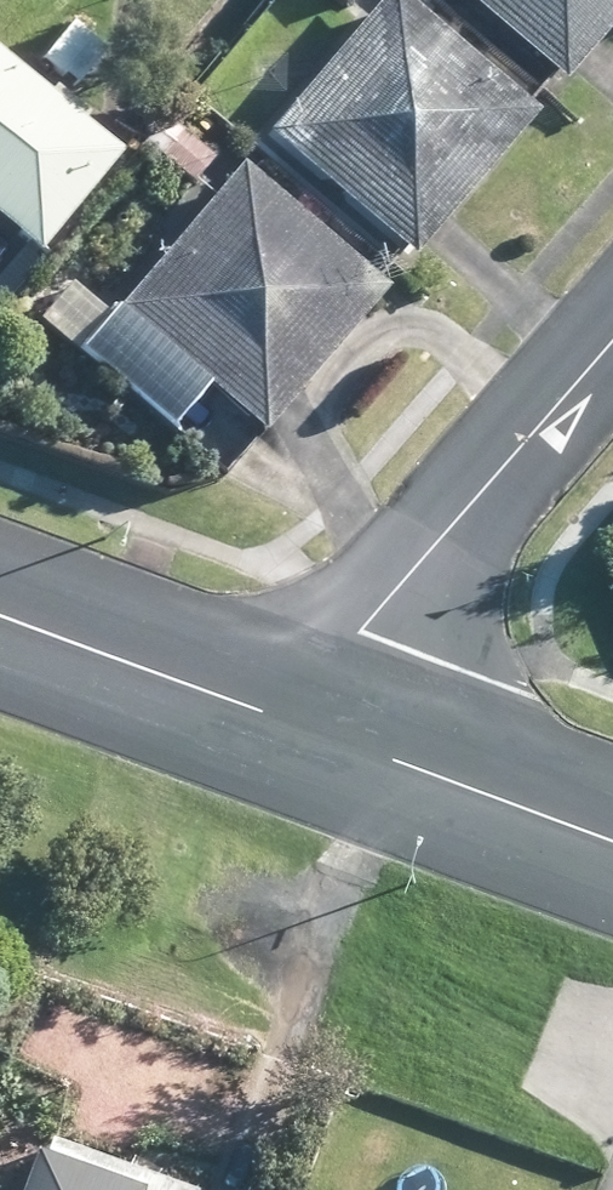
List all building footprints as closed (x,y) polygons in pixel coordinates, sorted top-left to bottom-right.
[(526,118),(387,0),(378,0),(377,1),(370,9),(354,27),(317,71),(259,140),(403,263),(423,240),(445,214),(526,118)] [(612,19),(612,0),(449,0),(552,88),(573,65),(600,33),(612,19)] [(0,84),(0,254),(17,269),(101,170),(63,137),(68,130),(36,102),(30,109),(0,84)] [(201,168),(204,163),(160,124),(140,147),(184,186),(201,168)] [(320,244),(276,207),(231,168),(225,176),(218,183),(180,227),(175,234),(105,315),(251,440),(256,444),(312,378),(382,297),(320,244)] [(30,1154),(17,1189),(133,1189),(30,1154)] [(143,1177),(139,1189),(178,1189),(143,1177)]
